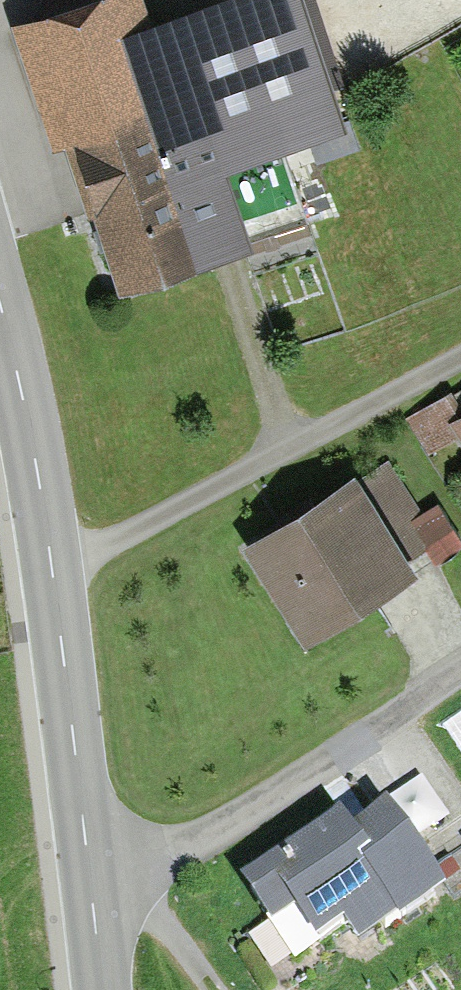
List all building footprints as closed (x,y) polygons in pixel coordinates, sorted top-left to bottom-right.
[(52,151),(71,144),(124,292),(309,228),(285,158),(350,135),(337,98),(347,95),(313,0),(220,0),(155,23),(147,0),(85,0),(8,27),(52,151)] [(460,417),(460,406),(453,393),(408,419),(429,457),(460,438),(460,436),(452,423),(460,417)] [(452,423),(460,436),(460,417),(452,423)] [(387,462),(354,484),(406,563),(426,550),(409,523),(421,515),(387,462)] [(354,484),(243,556),(305,651),(416,578),(406,563),(354,484)] [(436,566),(460,550),(460,542),(438,505),(421,515),(409,523),(426,550),(436,566)] [(398,906),(400,908),(443,879),(433,864),(387,794),(352,817),(343,804),(242,871),(296,952),(350,917),(359,931),(398,906)] [(433,864),(443,879),(456,897),(460,893),(460,845),(433,864)]
